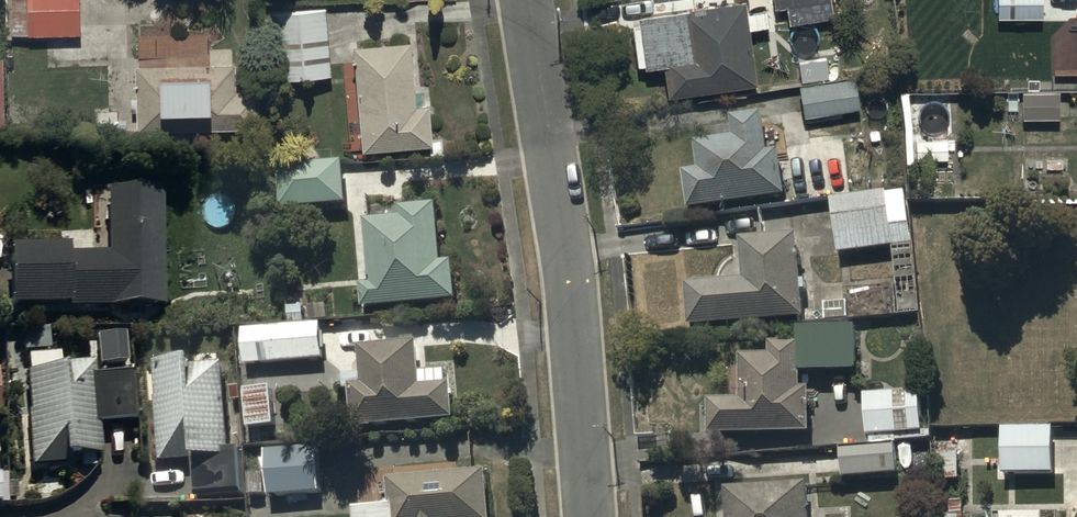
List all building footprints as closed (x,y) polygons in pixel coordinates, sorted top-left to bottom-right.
[(12,36),(81,36),(81,0),(12,0),(12,36)] [(776,11),(788,10),(790,25),(833,20),(831,0),(775,0),(776,11)] [(997,19),(1042,19),(1042,0),(997,0),(997,19)] [(768,11),(747,14),(746,4),(639,18),(647,72),(665,69),(669,99),(757,86),(749,30),(770,27),(768,11)] [(327,11),(273,14),(277,80),(331,77),(327,11)] [(83,46),(48,42),(47,58),(82,61),(83,46)] [(413,43),(354,48),(362,152),(432,147),(429,107),(418,108),(413,43)] [(236,66),(136,68),(137,129),(258,127),(257,93),(236,93),(236,66)] [(857,81),(801,87),(804,117),(860,111),(857,81)] [(1061,93),(1023,94),(1023,120),(1061,119),(1061,93)] [(702,172),(686,175),(691,212),(788,199),(782,155),(770,157),(764,115),(735,119),(737,139),(697,144),(702,172)] [(347,207),(344,164),(278,169),(280,211),(347,207)] [(907,192),(831,201),(837,256),(892,249),(901,318),(921,315),(907,192)] [(67,254),(10,254),(10,315),(162,315),(162,197),(107,197),(107,257),(67,257),(67,254)] [(401,220),(367,223),(372,283),(362,283),(364,310),(457,302),(454,264),(444,265),(439,206),(400,210),(401,220)] [(800,238),(743,241),(745,282),(688,285),(691,328),(806,321),(804,294),(808,293),(808,283),(802,283),(800,238)] [(323,363),(321,325),(244,328),(246,366),(323,363)] [(743,401),(709,402),(709,437),(812,435),(811,391),(803,391),(803,377),(860,376),(859,330),(801,331),(801,345),(770,345),(770,357),(742,358),(743,401)] [(361,349),(362,376),(341,377),(342,393),(352,392),(353,428),(455,424),(454,386),(448,386),(447,373),(421,374),(420,346),(361,349)] [(193,362),(155,365),(162,463),(195,461),(198,500),(242,497),(239,450),(229,450),(224,366),(194,368),(193,362)] [(57,376),(26,378),(28,412),(25,412),(28,471),(70,469),(70,464),(100,462),(98,429),(134,426),(131,378),(94,380),(93,366),(57,369),(57,376)] [(275,391),(245,392),(247,431),(277,430),(275,391)] [(921,392),(865,395),(868,437),(924,434),(921,392)] [(1055,429),(1004,429),(1003,475),(1055,475),(1055,429)] [(897,449),(844,451),(845,480),(899,477),(897,449)] [(320,451),(268,453),(269,499),(322,497),(320,451)] [(960,452),(935,453),(936,481),(960,481),(960,452)] [(488,474),(439,478),(439,473),(419,474),(420,480),(388,481),(390,508),(357,510),(357,516),(491,516),(488,474)] [(727,491),(729,516),(811,516),(809,486),(727,491)] [(940,504),(940,516),(964,516),(964,504),(940,504)]
